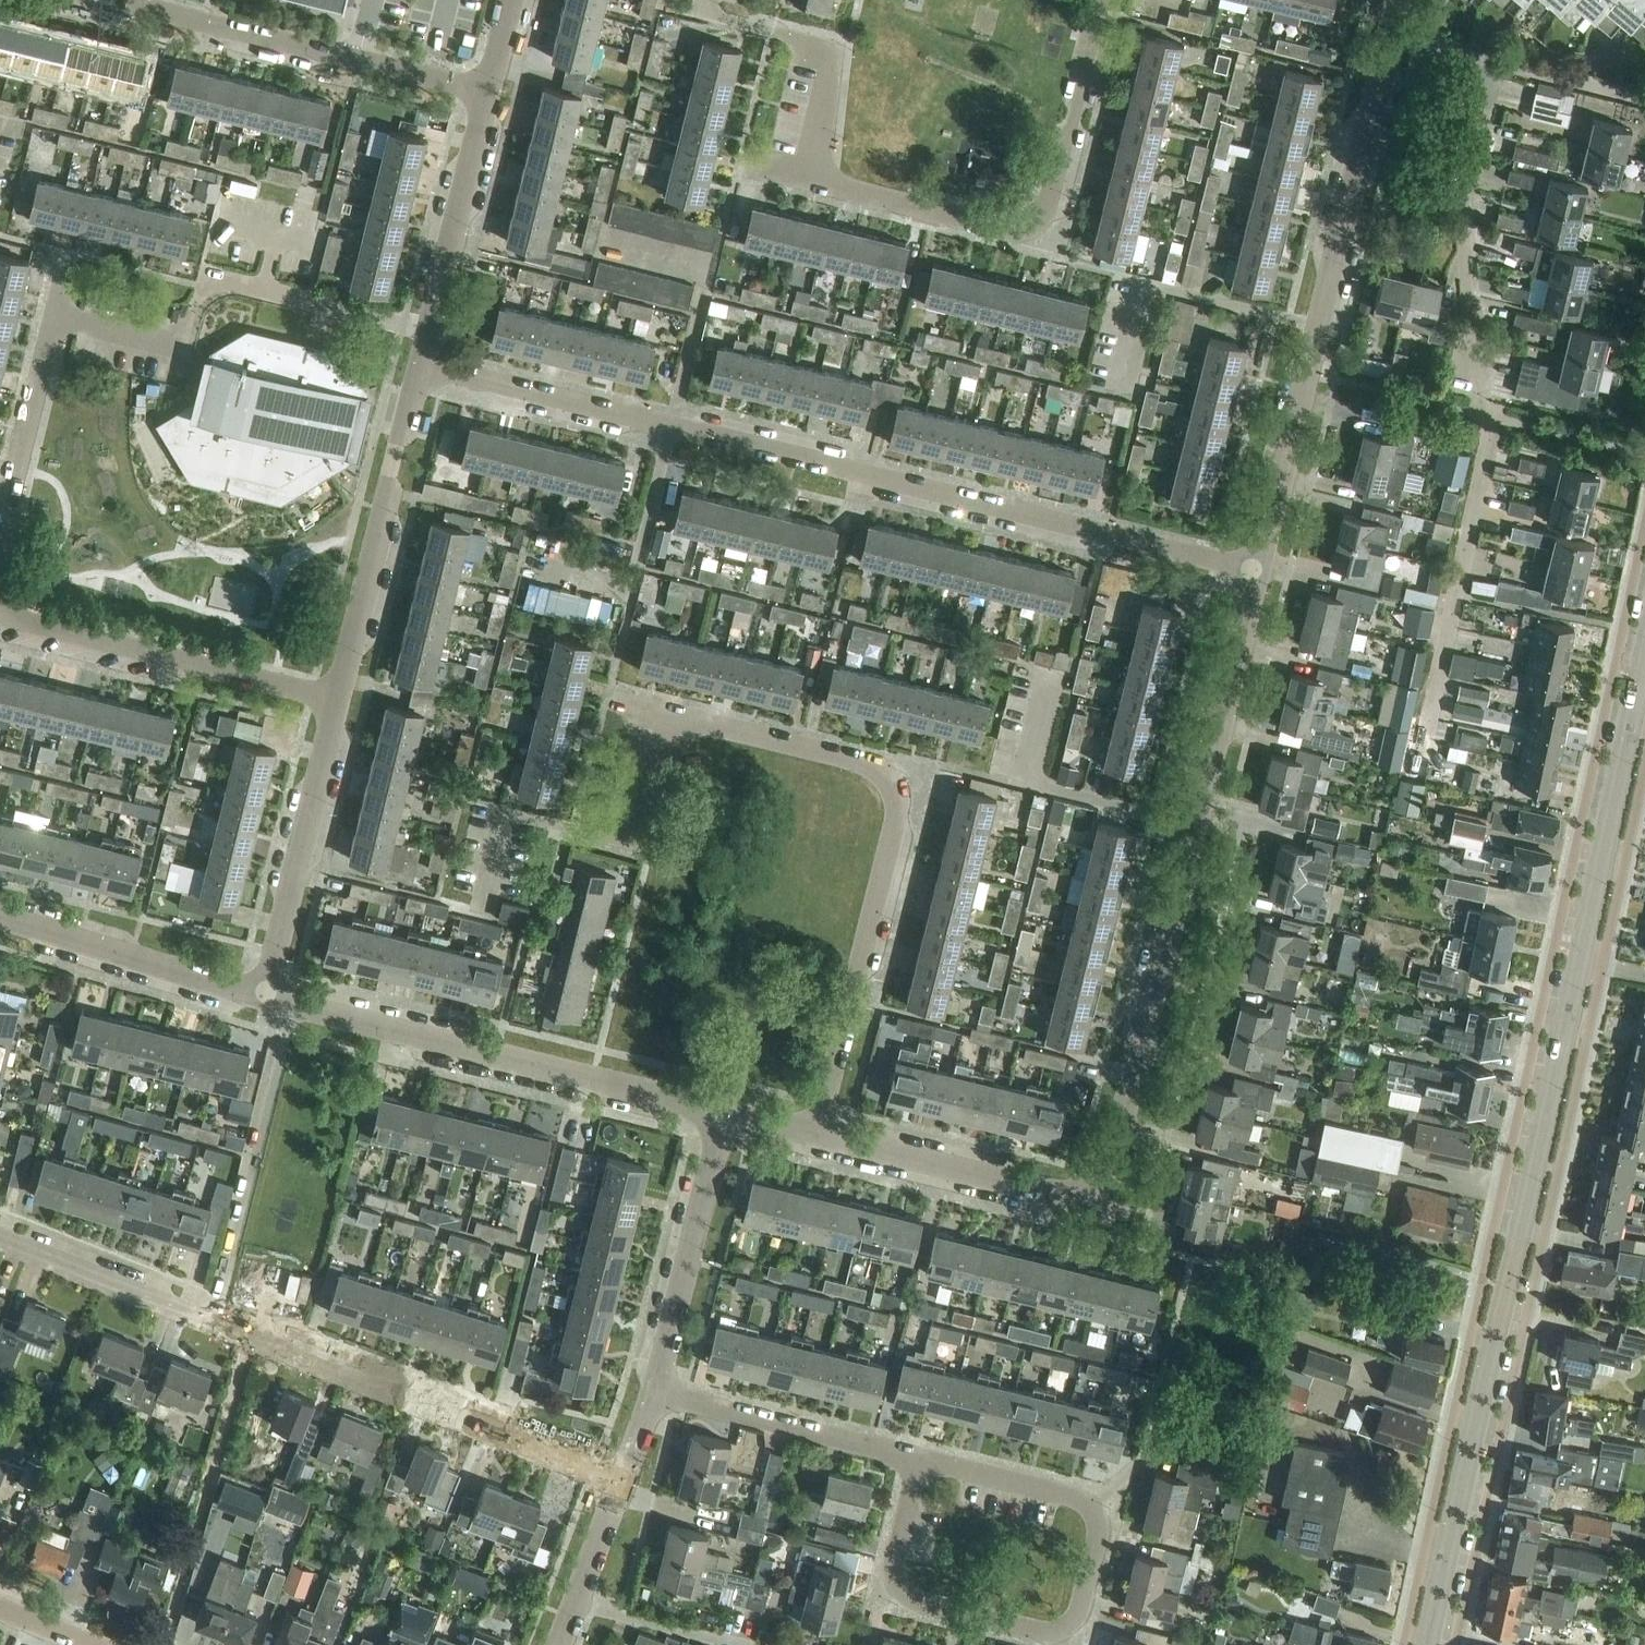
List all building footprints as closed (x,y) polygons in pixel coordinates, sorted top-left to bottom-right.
[(565,6),(602,16),(606,0),(566,0),(565,6)] [(649,0),(643,0),(639,16),(652,19),(656,2),(649,0)] [(794,3),(831,12),(834,0),(795,0),(794,3)] [(1302,12),(1305,0),(1277,0),(1275,6),(1302,12)] [(1302,12),(1329,19),(1334,0),(1305,0),(1302,12)] [(1505,9),(1512,0),(1494,0),(1505,9)] [(1559,13),(1570,0),(1527,0),(1524,4),(1540,18),(1550,5),(1559,13)] [(1594,21),(1613,0),(1570,0),(1559,13),(1575,26),(1586,14),(1594,21)] [(1630,30),(1644,12),(1644,0),(1613,0),(1594,21),(1611,35),(1621,23),(1630,30)] [(565,6),(559,32),(596,41),(602,16),(565,6)] [(1168,25),(1185,29),(1188,16),(1171,12),(1168,25)] [(1630,30),(1644,43),(1644,12),(1630,30)] [(1188,16),(1185,29),(1202,33),(1205,20),(1188,16)] [(11,63),(20,26),(0,21),(0,60),(11,63)] [(11,63),(36,69),(45,32),(20,26),(11,63)] [(36,69),(61,75),(71,38),(45,32),(36,69)] [(596,41),(559,32),(552,58),(589,67),(596,41)] [(1220,45),(1236,49),(1240,36),(1223,32),(1220,45)] [(635,33),(631,50),(643,53),(648,36),(635,33)] [(1146,35),(1139,63),(1176,72),(1183,45),(1155,38),(1155,37),(1146,35)] [(1240,36),(1236,49),(1240,50),(1250,52),(1253,53),(1256,40),(1240,36)] [(61,75),(87,82),(96,45),(71,38),(61,75)] [(654,39),(649,56),(662,59),(666,42),(654,39)] [(1275,51),(1292,56),(1295,43),(1278,39),(1275,51)] [(704,42),(697,68),(735,77),(741,50),(734,49),(704,42)] [(1295,43),(1292,56),(1328,65),(1331,52),(1295,43)] [(87,82),(112,88),(121,51),(96,45),(87,82)] [(643,53),(631,50),(627,66),(639,69),(643,53)] [(1240,50),(1237,61),(1247,64),(1250,52),(1240,50)] [(121,51),(112,88),(138,94),(148,57),(121,51)] [(1214,71),(1227,74),(1231,57),(1218,54),(1214,71)] [(662,59),(649,56),(645,73),(658,76),(662,59)] [(1139,63),(1133,90),(1170,99),(1176,72),(1139,63)] [(168,102),(194,108),(203,71),(177,65),(168,102)] [(697,68),(691,93),(728,102),(735,77),(697,68)] [(1235,69),(1230,86),(1243,89),(1247,72),(1235,69)] [(1285,70),(1278,98),(1315,107),(1317,97),(1318,97),(1322,79),(1313,76),(1313,77),(1285,70)] [(194,108),(219,114),(229,77),(203,71),(194,108)] [(219,114),(245,121),(254,84),(229,77),(219,114)] [(603,86),(585,82),(583,92),(600,96),(603,86)] [(245,121),(270,127),(279,90),(254,84),(245,121)] [(1243,89),(1230,86),(1226,102),(1239,105),(1243,89)] [(545,88),(538,114),(575,123),(582,97),(545,88)] [(270,127),(296,133),(305,96),(279,90),(270,127)] [(641,90),(637,106),(650,110),(654,93),(641,90)] [(1133,90),(1126,116),(1163,125),(1170,99),(1133,90)] [(1209,91),(1205,108),(1218,111),(1222,94),(1209,91)] [(1529,117),(1567,127),(1571,114),(1558,111),(1561,98),(1536,92),(1529,117)] [(691,93),(685,119),(722,128),(728,102),(691,93)] [(305,96),(296,133),(322,140),(331,103),(305,96)] [(1278,98),(1272,124),(1310,134),(1314,116),(1313,116),(1315,107),(1278,98)] [(0,104),(0,112),(15,115),(18,103),(1,99),(0,104)] [(650,110),(637,106),(633,123),(645,126),(650,110)] [(32,120),(49,124),(52,111),(35,107),(32,120)] [(1218,111),(1205,108),(1201,124),(1214,127),(1218,111)] [(52,111),(49,124),(66,128),(69,115),(52,111)] [(538,114),(532,139),(569,148),(575,123),(538,114)] [(615,114),(611,131),(623,134),(627,118),(615,114)] [(1126,116),(1119,143),(1156,152),(1163,125),(1126,116)] [(685,119),(678,144),(716,153),(722,128),(685,119)] [(1593,119),(1586,147),(1625,157),(1632,129),(1593,119)] [(83,132),(100,136),(103,124),(86,120),(83,132)] [(1221,122),(1217,139),(1230,142),(1234,126),(1221,122)] [(103,124),(100,136),(116,141),(120,128),(103,124)] [(1272,124),(1265,151),(1302,160),(1304,150),(1306,151),(1310,134),(1272,124)] [(348,131),(343,148),(356,151),(360,134),(348,131)] [(623,134),(611,131),(606,148),(619,151),(623,134)] [(389,132),(383,158),(420,167),(427,140),(420,139),(389,132)] [(57,146),(74,150),(77,138),(61,134),(57,146)] [(77,138),(74,150),(91,155),(94,142),(77,138)] [(532,139),(526,164),(563,174),(569,148),(532,139)] [(1230,142),(1217,139),(1213,156),(1226,159),(1227,152),(1230,142)] [(165,153),(181,157),(185,144),(168,140),(165,153)] [(629,141),(624,157),(637,160),(641,144),(629,141)] [(1119,143),(1113,170),(1150,179),(1156,152),(1119,143)] [(185,144),(181,157),(198,161),(201,148),(185,144)] [(678,144),(672,169),(709,179),(716,153),(678,144)] [(1196,144),(1192,161),(1204,164),(1208,147),(1196,144)] [(1511,158),(1513,158),(1557,169),(1560,157),(1515,145),(1511,158)] [(108,159),(125,163),(128,150),(111,146),(108,159)] [(1625,157),(1586,147),(1579,175),(1618,185),(1625,157)] [(356,151),(343,148),(339,165),(352,169),(356,151)] [(308,175),(322,178),(329,152),(315,149),(308,175)] [(128,150),(125,163),(142,167),(145,155),(128,150)] [(1265,151),(1259,178),(1297,187),(1301,170),(1300,170),(1302,160),(1265,151)] [(215,165),(232,169),(235,157),(219,152),(215,165)] [(1229,170),(1233,153),(1227,152),(1226,159),(1213,156),(1211,166),(1229,170)] [(235,157),(232,169),(249,174),(252,161),(235,157)] [(637,160),(624,157),(620,174),(633,177),(637,160)] [(383,158),(377,183),(414,192),(420,167),(383,158)] [(159,172),(176,176),(179,163),(162,159),(159,172)] [(1204,164),(1192,161),(1188,178),(1200,181),(1204,164)] [(179,163),(176,176),(177,176),(174,186),(190,190),(193,177),(199,178),(194,197),(216,203),(223,174),(179,163)] [(526,164),(520,190),(557,199),(563,174),(526,164)] [(266,178),(283,182),(286,169),(269,165),(266,178)] [(602,165),(598,182),(611,185),(615,168),(602,165)] [(286,169),(283,182),(300,186),(303,173),(286,169)] [(709,179),(672,169),(666,196),(702,205),(703,203),(703,204),(709,179)] [(1534,176),(1510,170),(1509,169),(1506,182),(1531,189),(1534,176)] [(1113,170),(1106,196),(1143,205),(1150,179),(1113,170)] [(1208,176),(1204,192),(1217,195),(1221,179),(1208,176)] [(1259,178),(1252,204),(1289,213),(1291,204),(1293,204),(1297,187),(1259,178)] [(232,179),(230,189),(255,196),(258,185),(232,179)] [(1549,179),(1542,207),(1581,217),(1588,189),(1549,179)] [(31,218),(56,224),(65,187),(39,180),(30,217),(31,218)] [(335,182),(331,199),(344,202),(348,185),(335,182)] [(598,182),(592,208),(604,211),(611,185),(598,182)] [(377,183),(370,208),(408,218),(414,192),(377,183)] [(56,224),(82,231),(91,193),(65,187),(56,224)] [(520,190),(513,215),(550,224),(557,199),(520,190)] [(1217,195),(1204,192),(1200,209),(1213,212),(1217,195)] [(82,231),(107,237),(116,199),(91,193),(82,231)] [(1106,196),(1099,223),(1137,232),(1143,205),(1106,196)] [(1182,198),(1178,215),(1191,218),(1195,201),(1182,198)] [(107,237),(132,243),(142,206),(116,199),(107,237)] [(344,202),(331,199),(327,215),(339,219),(344,202)] [(608,225),(620,228),(626,204),(614,201),(608,225)] [(620,228),(631,231),(637,207),(626,204),(620,228)] [(1252,204),(1245,231),(1284,240),(1288,223),(1286,223),(1289,213),(1252,204)] [(132,243),(158,250),(167,212),(142,206),(132,243)] [(631,231),(643,234),(649,210),(637,207),(631,231)] [(744,244),(770,250),(779,213),(753,207),(751,213),(752,214),(744,244)] [(1581,217),(1542,207),(1535,235),(1574,244),(1581,217)] [(370,208),(364,234),(401,243),(408,218),(370,208)] [(592,208),(585,233),(598,236),(604,211),(592,208)] [(643,234),(655,237),(661,213),(649,210),(643,234)] [(167,212),(158,250),(184,256),(186,249),(185,249),(193,218),(167,212)] [(1495,225),(1497,226),(1521,231),(1524,219),(1498,212),(1495,225)] [(655,237),(666,240),(672,216),(661,213),(655,237)] [(770,250),(796,257),(805,219),(779,213),(770,250)] [(560,240),(563,229),(550,225),(550,224),(513,215),(507,241),(528,247),(525,259),(551,265),(554,252),(557,240),(560,240)] [(1191,218),(1178,215),(1174,231),(1187,234),(1191,218)] [(666,240),(678,242),(684,219),(672,216),(666,240)] [(678,242),(690,245),(696,222),(684,219),(678,242)] [(796,257),(821,263),(830,225),(805,219),(796,257)] [(690,245),(701,248),(707,225),(696,222),(690,245)] [(1137,232),(1099,223),(1092,251),(1102,253),(1103,253),(1128,259),(1130,260),(1137,232)] [(701,248),(713,251),(719,228),(707,225),(701,248)] [(821,263),(847,269),(856,232),(830,225),(821,263)] [(1195,229),(1191,246),(1203,249),(1208,232),(1195,229)] [(1245,231),(1239,258),(1276,267),(1278,257),(1279,258),(1284,240),(1245,231)] [(847,269),(872,275),(881,238),(856,232),(847,269)] [(598,236),(585,233),(581,250),(594,253),(598,236)] [(329,234),(325,251),(338,254),(342,237),(329,234)] [(364,234),(358,259),(395,269),(401,243),(364,234)] [(881,238),(872,275),(898,282),(907,245),(906,244),(881,238)] [(1533,275),(1547,278),(1586,288),(1593,261),(1515,241),(1512,254),(1537,260),(1535,269),(1530,272),(1533,275)] [(1203,249),(1191,246),(1187,262),(1199,265),(1203,249)] [(338,254),(325,251),(321,268),(333,271),(338,254)] [(1165,268),(1178,271),(1182,255),(1169,252),(1165,268)] [(1100,265),(1125,272),(1128,259),(1103,253),(1100,265)] [(24,288),(30,261),(24,260),(23,260),(0,254),(0,282),(24,288)] [(1276,267),(1239,258),(1232,285),(1260,292),(1269,295),(1274,277),(1273,276),(1276,267)] [(395,269),(358,259),(351,285),(388,294),(388,293),(389,293),(395,269)] [(593,285),(605,288),(611,265),(599,262),(593,285)] [(924,302),(950,308),(960,270),(933,264),(931,271),(932,271),(924,302)] [(605,288),(617,291),(623,268),(611,265),(605,288)] [(517,280),(533,285),(537,272),(520,268),(517,280)] [(617,291),(629,294),(635,271),(623,268),(617,291)] [(950,308),(976,314),(985,277),(960,270),(950,308)] [(629,294),(641,297),(647,274),(635,271),(629,294)] [(537,272),(533,285),(550,289),(553,276),(537,272)] [(1375,307),(1403,315),(1413,280),(1383,273),(1375,307)] [(641,297),(653,300),(659,277),(647,274),(641,297)] [(653,300),(665,303),(671,280),(659,277),(653,300)] [(976,314),(1001,321),(1011,283),(985,277),(976,314)] [(751,282),(750,288),(761,290),(763,280),(757,278),(751,282)] [(1586,288),(1547,278),(1540,306),(1579,316),(1586,288)] [(567,293),(584,297),(587,284),(571,280),(567,293)] [(665,303),(677,306),(683,283),(671,280),(665,303)] [(1403,315),(1401,325),(1429,332),(1428,339),(1442,343),(1450,308),(1437,304),(1442,287),(1413,280),(1403,315)] [(18,313),(24,288),(0,282),(0,309),(18,313)] [(683,283),(677,306),(689,309),(695,286),(683,283)] [(1001,321),(1027,327),(1036,289),(1011,283),(1001,321)] [(587,284),(584,297),(601,301),(604,289),(587,284)] [(725,292),(732,294),(734,286),(727,284),(725,292)] [(1501,297),(1526,303),(1530,290),(1504,284),(1501,297)] [(740,301),(757,305),(760,292),(743,288),(740,301)] [(1027,327),(1052,333),(1061,295),(1036,289),(1027,327)] [(760,292),(757,305),(774,309),(777,296),(760,292)] [(1061,295),(1052,333),(1078,339),(1087,302),(1086,302),(1086,301),(1061,295)] [(617,312),(633,316),(637,304),(620,299),(617,312)] [(791,313),(808,317),(811,305),(794,301),(791,313)] [(637,304),(633,316),(650,321),(653,308),(637,304)] [(727,317),(743,321),(746,309),(730,305),(727,317)] [(811,305),(808,317),(825,321),(828,309),(811,305)] [(491,344),(518,350),(527,313),(500,307),(491,344)] [(11,339),(18,313),(0,309),(0,336),(11,339)] [(1513,325),(1556,336),(1559,323),(1516,312),(1513,325)] [(518,350),(543,357),(552,320),(527,313),(518,350)] [(760,326),(777,330),(780,317),(764,313),(760,326)] [(842,326),(859,330),(862,317),(845,313),(842,326)] [(780,317),(777,330),(794,334),(797,322),(780,317)] [(862,317),(859,330),(875,334),(878,322),(862,317)] [(543,357),(568,363),(577,326),(552,320),(543,357)] [(568,363),(594,369),(603,332),(577,326),(568,363)] [(811,338),(828,343),(831,330),(815,326),(811,338)] [(1571,326),(1564,353),(1603,363),(1610,335),(1571,326)] [(831,330),(828,343),(845,347),(848,334),(831,330)] [(162,426),(194,480),(208,472),(271,487),(279,501),(342,463),(350,458),(341,444),(351,405),(365,396),(350,371),(331,366),(303,359),(304,355),(261,344),(253,331),(213,355),(202,402),(162,426)] [(594,369),(619,375),(628,339),(603,332),(594,369)] [(924,346),(940,350),(943,338),(927,334),(924,346)] [(5,364),(11,339),(0,336),(0,363),(5,364)] [(1210,337),(1203,365),(1240,374),(1243,364),(1248,346),(1238,344),(1210,337)] [(862,351),(879,355),(882,342),(865,338),(862,351)] [(943,338),(940,350),(957,354),(960,342),(943,338)] [(1167,338),(1163,355),(1175,358),(1179,342),(1167,338)] [(628,339),(619,375),(645,382),(654,345),(628,339)] [(974,358),(991,362),(994,350),(978,346),(974,358)] [(710,383),(736,390),(745,353),(719,347),(710,383)] [(914,350),(911,363),(927,367),(930,354),(914,350)] [(994,350),(991,362),(1008,367),(1011,354),(994,350)] [(736,390),(761,396),(770,360),(745,353),(736,390)] [(1603,363),(1564,353),(1560,370),(1549,367),(1549,365),(1523,359),(1515,393),(1578,409),(1584,387),(1596,391),(1603,363)] [(1175,358),(1163,355),(1158,372),(1171,375),(1175,358)] [(1359,370),(1388,378),(1392,364),(1363,357),(1359,370)] [(1025,371),(1042,375),(1045,362),(1028,358),(1025,371)] [(944,371),(961,375),(964,363),(947,359),(944,371)] [(761,396),(787,403),(796,366),(770,360),(761,396)] [(1045,362),(1042,375),(1059,379),(1062,366),(1045,362)] [(964,363),(961,375),(978,379),(981,367),(964,363)] [(1203,365),(1197,391),(1235,401),(1239,384),(1238,383),(1240,374),(1203,365)] [(787,403),(812,409),(821,372),(796,366),(787,403)] [(995,384),(1012,388),(1015,375),(998,371),(995,384)] [(812,409),(838,415),(847,378),(821,372),(812,409)] [(1015,375),(1012,388),(1028,392),(1031,379),(1015,375)] [(847,378),(838,415),(864,422),(868,405),(881,408),(887,382),(874,379),(872,385),(847,378)] [(890,442),(916,449),(925,412),(900,406),(904,387),(891,383),(885,409),(897,412),(890,442)] [(1046,396),(1062,400),(1065,388),(1049,383),(1046,396)] [(1065,388),(1062,400),(1079,404),(1082,392),(1065,388)] [(1144,400),(1143,406),(1156,410),(1160,393),(1147,390),(1144,400)] [(1197,391),(1190,418),(1227,427),(1229,418),(1231,418),(1235,401),(1197,391)] [(1096,409),(1113,412),(1116,400),(1100,396),(1096,409)] [(1156,410),(1143,406),(1139,423),(1151,426),(1156,410)] [(916,449),(941,455),(950,418),(925,412),(916,449)] [(941,455),(967,461),(976,425),(950,418),(941,455)] [(1190,418),(1184,445),(1222,454),(1226,437),(1225,437),(1227,427),(1190,418)] [(967,461),(992,468),(1001,431),(976,425),(967,461)] [(449,459),(488,469),(497,432),(471,426),(469,435),(456,432),(449,459)] [(1364,434),(1358,459),(1407,471),(1411,455),(1410,454),(1415,434),(1391,428),(1388,440),(1364,434)] [(992,468),(1018,474),(1027,437),(1001,431),(992,468)] [(488,469),(514,475),(523,438),(497,432),(488,469)] [(1018,474),(1043,480),(1052,443),(1027,437),(1018,474)] [(514,475),(539,482),(548,445),(523,438),(514,475)] [(1043,480),(1068,487),(1077,450),(1052,443),(1043,480)] [(1134,443),(1129,460),(1142,463),(1146,446),(1134,443)] [(539,482),(565,488),(574,451),(548,445),(539,482)] [(1184,445),(1177,471),(1214,481),(1216,471),(1218,471),(1222,454),(1184,445)] [(1077,450),(1068,487),(1095,493),(1104,456),(1077,450)] [(1446,450),(1439,479),(1445,480),(1460,483),(1462,484),(1468,456),(1446,450)] [(565,488),(590,494),(599,457),(574,451),(565,488)] [(599,457),(590,494),(616,501),(625,464),(599,457)] [(1517,470),(1543,476),(1546,463),(1520,457),(1517,470)] [(1407,471),(1358,459),(1351,485),(1366,488),(1363,499),(1362,499),(1362,500),(1397,509),(1402,487),(1403,488),(1407,471)] [(1142,463),(1129,460),(1125,477),(1138,480),(1142,463)] [(1492,476),(1505,479),(1508,468),(1495,464),(1492,476)] [(1561,467),(1554,495),(1593,504),(1600,477),(1561,467)] [(1214,481),(1177,471),(1170,499),(1198,506),(1207,509),(1212,490),(1214,481)] [(445,488),(442,500),(461,506),(464,493),(445,488)] [(674,528),(700,535),(709,498),(683,491),(674,528)] [(481,497),(464,493),(461,506),(478,510),(481,497)] [(1552,523),(1550,529),(1582,537),(1583,531),(1586,532),(1593,504),(1554,495),(1547,522),(1552,523)] [(481,497),(478,510),(495,514),(498,501),(481,497)] [(700,535),(725,541),(735,504),(709,498),(700,535)] [(1507,512),(1532,519),(1535,506),(1510,499),(1507,512)] [(725,541),(751,547),(760,510),(735,504),(725,541)] [(512,518),(529,522),(532,510),(515,506),(512,518)] [(1344,515),(1338,540),(1382,551),(1386,535),(1397,538),(1402,518),(1395,515),(1371,509),(1368,521),(1344,515)] [(532,510),(529,522),(546,527),(549,514),(532,510)] [(751,547),(776,554),(785,517),(760,510),(751,547)] [(564,524),(581,528),(584,516),(568,512),(564,524)] [(1442,523),(1453,525),(1455,514),(1444,512),(1442,523)] [(584,516),(581,528),(598,533),(601,520),(584,516)] [(776,554),(802,560),(811,523),(785,517),(776,554)] [(433,522),(427,548),(464,557),(470,531),(433,522)] [(811,523),(802,560),(828,566),(837,529),(811,523)] [(860,561),(887,568),(896,530),(870,524),(860,561)] [(1552,549),(1548,564),(1587,573),(1594,546),(1581,542),(1582,537),(1550,529),(1549,534),(1512,525),(1509,538),(1552,549)] [(513,544),(521,547),(526,529),(517,527),(513,544)] [(669,542),(671,532),(658,528),(655,539),(669,542)] [(887,568),(912,574),(921,537),(896,530),(887,568)] [(1447,538),(1433,535),(1428,557),(1442,560),(1447,538)] [(912,574),(938,580),(947,543),(921,537),(912,574)] [(1382,551),(1338,540),(1331,566),(1356,572),(1353,584),(1377,590),(1386,552),(1382,551)] [(938,580),(963,586),(972,549),(947,543),(938,580)] [(427,548),(420,573),(457,582),(464,557),(427,548)] [(963,586),(988,593),(998,556),(972,549),(963,586)] [(507,550),(503,567),(516,570),(520,553),(507,550)] [(988,593),(1014,599),(1023,562),(998,556),(988,593)] [(665,571),(681,575),(684,563),(668,559),(665,571)] [(1014,599),(1039,605),(1048,568),(1023,562),(1014,599)] [(1587,573),(1548,564),(1541,591),(1580,601),(1587,573)] [(516,570),(503,567),(499,583),(512,587),(516,570)] [(698,579),(716,583),(719,571),(701,567),(698,579)] [(1048,568),(1039,605),(1065,612),(1074,575),(1048,568)] [(719,571),(716,583),(732,587),(735,575),(719,571)] [(420,573),(414,599),(451,608),(457,582),(420,573)] [(1381,594),(1398,599),(1402,581),(1386,577),(1381,594)] [(668,592),(686,597),(689,584),(671,580),(668,592)] [(749,592),(767,596),(770,584),(752,580),(749,592)] [(1499,581),(1495,599),(1520,603),(1524,587),(1499,581)] [(689,584),(686,597),(702,600),(705,588),(689,584)] [(770,584),(767,596),(783,600),(786,588),(770,584)] [(1311,593),(1305,618),(1354,630),(1358,614),(1357,614),(1359,609),(1372,612),(1376,596),(1339,587),(1336,599),(1311,593)] [(719,605),(735,609),(738,596),(722,592),(719,605)] [(800,604),(817,609),(820,596),(803,592),(800,604)] [(756,600),(738,596),(735,609),(753,613),(756,600)] [(414,599),(408,624),(445,633),(451,608),(414,599)] [(495,601),(490,618),(503,621),(507,604),(495,601)] [(848,617),(865,621),(867,608),(851,604),(848,617)] [(1094,604),(1090,621),(1102,624),(1107,607),(1094,604)] [(770,617),(786,621),(789,609),(773,605),(770,617)] [(1144,605),(1137,632),(1174,642),(1176,632),(1177,632),(1181,614),(1172,611),(1172,612),(1144,605)] [(1408,605),(1403,632),(1428,637),(1434,611),(1408,605)] [(905,606),(903,617),(915,620),(916,620),(918,609),(905,606)] [(789,609),(786,621),(803,626),(806,613),(789,609)] [(882,625),(899,629),(902,617),(885,613),(882,625)] [(1504,623),(1516,625),(1518,616),(1505,613),(1504,623)] [(902,617),(899,629),(916,633),(918,621),(916,620),(915,620),(903,617),(902,617)] [(503,621),(490,618),(486,634),(499,637),(503,621)] [(1354,630),(1305,618),(1299,644),(1323,650),(1320,662),(1344,668),(1349,647),(1350,647),(1354,630)] [(835,621),(832,632),(841,634),(844,623),(835,621)] [(1102,624),(1090,621),(1086,637),(1098,640),(1102,624)] [(1536,621),(1531,644),(1569,653),(1574,629),(1536,621)] [(408,624),(402,649),(438,659),(445,633),(408,624)] [(851,637),(868,642),(871,629),(855,625),(851,637)] [(933,638),(949,642),(952,629),(936,625),(933,638)] [(871,629),(868,642),(885,646),(888,633),(871,629)] [(952,629),(949,642),(966,646),(969,633),(952,629)] [(640,670),(665,676),(674,639),(648,632),(639,669),(640,669),(640,670)] [(1137,632),(1131,659),(1169,669),(1173,651),(1172,651),(1174,642),(1137,632)] [(506,635),(502,652),(515,655),(519,638),(506,635)] [(556,637),(550,663),(587,673),(594,646),(587,644),(587,645),(556,637)] [(902,650),(919,654),(922,641),(906,638),(902,650)] [(983,650),(1000,654),(1003,642),(987,638),(983,650)] [(665,676),(690,682),(700,645),(674,639),(665,676)] [(922,641),(919,654),(936,658),(939,645),(922,641)] [(1003,642),(1000,654),(1017,658),(1020,646),(1003,642)] [(1531,644),(1526,667),(1564,676),(1569,653),(1531,644)] [(690,682),(716,688),(725,651),(700,645),(690,682)] [(806,665),(818,667),(821,649),(810,647),(806,665)] [(1426,652),(1406,647),(1399,679),(1419,684),(1426,652)] [(416,681),(412,695),(437,702),(441,686),(432,684),(438,659),(402,649),(395,675),(416,681)] [(953,662),(970,667),(973,654),(956,650),(953,662)] [(1035,662),(1051,667),(1054,654),(1038,650),(1035,662)] [(482,651),(478,668),(491,671),(495,654),(482,651)] [(716,688),(741,695),(750,658),(725,651),(716,688)] [(515,655),(502,652),(498,668),(511,672),(515,655)] [(973,654),(970,667),(987,671),(990,658),(973,654)] [(827,703),(852,709),(861,672),(835,666),(837,660),(823,657),(817,682),(830,685),(826,702),(827,702),(827,703)] [(1081,657),(1077,674),(1089,677),(1094,660),(1081,657)] [(741,695),(767,701),(776,664),(750,658),(741,695)] [(1131,659),(1124,686),(1161,695),(1163,685),(1165,686),(1169,669),(1131,659)] [(1502,666),(1477,660),(1474,674),(1484,676),(1484,674),(1500,677),(1502,666)] [(550,663),(544,689),(581,698),(587,673),(550,663)] [(776,664),(767,701),(793,707),(795,701),(795,700),(802,671),(776,664)] [(1521,691),(1534,694),(1534,693),(1559,698),(1564,676),(1526,667),(1521,691)] [(491,671),(478,668),(474,685),(486,688),(491,671)] [(1291,674),(1285,699),(1333,711),(1342,674),(1318,668),(1316,680),(1291,674)] [(852,709),(877,715),(886,678),(861,672),(852,709)] [(12,715),(22,678),(0,673),(0,712),(12,715)] [(1089,677),(1077,674),(1075,680),(1072,691),(1085,694),(1089,677)] [(12,715),(38,722),(47,684),(22,678),(12,715)] [(877,715),(902,721),(912,684),(886,678),(877,715)] [(38,722),(63,728),(73,690),(47,684),(38,722)] [(902,721),(928,728),(937,690),(912,684),(902,721)] [(1389,724),(1397,726),(1408,729),(1418,688),(1398,684),(1389,724)] [(1457,700),(1488,706),(1491,692),(1460,685),(1457,700)] [(494,686),(490,702),(502,705),(506,689),(494,686)] [(1124,686),(1117,712),(1156,722),(1160,705),(1158,704),(1161,695),(1124,686)] [(544,689),(537,714),(575,724),(581,698),(544,689)] [(63,728),(89,734),(98,697),(73,690),(63,728)] [(928,728),(953,734),(962,697),(937,690),(928,728)] [(1534,693),(1534,694),(1529,716),(1567,724),(1572,701),(1559,698),(1534,693)] [(388,705),(381,731),(418,740),(425,715),(434,717),(437,702),(412,695),(408,710),(388,705)] [(89,734),(114,740),(123,703),(98,697),(89,734)] [(962,697),(953,734),(980,741),(982,734),(981,734),(989,703),(962,697)] [(1333,711),(1285,699),(1279,725),(1303,731),(1300,742),(1324,748),(1333,711)] [(502,705),(490,702),(485,719),(498,722),(502,705)] [(122,742),(139,747),(149,709),(123,703),(114,740),(122,742)] [(1453,721),(1479,726),(1482,709),(1456,704),(1453,721)] [(149,709),(139,747),(165,753),(175,716),(173,716),(174,715),(149,709)] [(220,711),(216,728),(230,732),(234,714),(220,711)] [(1074,712),(1070,729),(1082,732),(1087,715),(1074,712)] [(1117,712),(1111,739),(1148,748),(1150,739),(1151,739),(1156,722),(1117,712)] [(537,714),(531,740),(569,749),(575,724),(537,714)] [(1529,716),(1524,739),(1562,747),(1567,724),(1529,716)] [(233,737),(259,744),(263,726),(238,720),(233,737)] [(1382,766),(1400,770),(1403,752),(1406,741),(1408,731),(1391,727),(1382,766)] [(1082,732),(1070,729),(1066,745),(1078,749),(1082,732)] [(381,731),(375,757),(412,766),(418,740),(381,731)] [(462,733),(458,750),(470,753),(474,737),(462,733)] [(1462,733),(1459,746),(1485,752),(1488,738),(1462,733)] [(481,736),(477,753),(490,756),(494,739),(481,736)] [(1503,737),(1500,750),(1512,752),(1515,739),(1503,737)] [(1148,748),(1111,739),(1104,766),(1132,773),(1132,774),(1141,776),(1146,758),(1145,758),(1148,748)] [(1524,739),(1519,762),(1557,770),(1562,747),(1524,739)] [(114,740),(111,752),(120,754),(122,742),(114,740)] [(189,740),(185,757),(197,760),(202,743),(189,740)] [(531,740),(525,765),(562,774),(569,749),(531,740)] [(220,765),(232,769),(269,778),(276,751),(269,749),(269,750),(238,742),(237,746),(225,743),(220,765)] [(4,749),(1,762),(18,766),(21,753),(4,749)] [(1271,755),(1265,780),(1296,788),(1313,792),(1322,755),(1298,749),(1295,761),(1271,755)] [(470,753),(458,750),(453,767),(466,770),(470,753)] [(490,756),(477,753),(473,770),(486,773),(490,756)] [(1331,766),(1343,769),(1345,759),(1333,756),(1331,766)] [(197,760),(185,757),(181,774),(193,777),(197,760)] [(375,757),(369,782),(406,791),(412,766),(375,757)] [(35,770),(51,774),(54,762),(38,758),(35,770)] [(54,762),(51,774),(68,779),(71,766),(54,762)] [(1557,770),(1519,762),(1514,786),(1552,794),(1557,770)] [(562,774),(525,765),(518,791),(555,800),(556,799),(562,774)] [(1074,787),(1079,769),(1061,765),(1057,783),(1074,787)] [(10,784),(13,772),(0,769),(0,781),(10,784)] [(232,769),(225,794),(263,803),(269,778),(232,769)] [(86,783),(102,787),(106,774),(89,770),(86,783)] [(1462,789),(1475,792),(1479,773),(1466,770),(1462,789)] [(13,772),(10,784),(31,789),(34,777),(13,772)] [(106,774),(102,787),(119,791),(122,779),(106,774)] [(1422,811),(1424,779),(1399,777),(1397,809),(1422,811)] [(969,791),(997,798),(1000,785),(972,778),(969,790),(969,791)] [(1296,788),(1265,780),(1258,806),(1283,812),(1280,824),(1304,830),(1313,792),(1296,788)] [(45,792),(66,798),(69,786),(48,781),(45,792)] [(369,782),(362,807),(400,816),(402,805),(406,791),(369,782)] [(136,795),(153,800),(156,787),(139,783),(136,795)] [(449,784),(445,801),(458,804),(462,787),(449,784)] [(69,786),(66,798),(86,803),(89,791),(69,786)] [(960,788),(953,817),(990,827),(997,798),(969,791),(969,790),(960,788)] [(170,789),(166,806),(179,809),(183,792),(170,789)] [(101,806),(121,811),(124,799),(104,794),(101,806)] [(225,794),(219,819),(257,829),(263,803),(225,794)] [(1036,795),(1033,807),(1043,810),(1047,797),(1036,795)] [(124,799),(121,811),(142,817),(145,805),(124,799)] [(1559,819),(1521,810),(1521,806),(1494,799),(1491,810),(1494,811),(1490,824),(1503,829),(1554,840),(1556,832),(1558,833),(1560,822),(1558,822),(1559,819)] [(458,804),(445,801),(441,818),(454,821),(458,804)] [(402,805),(400,816),(407,818),(410,807),(402,805)] [(179,809),(166,806),(162,823),(175,826),(179,809)] [(362,807),(356,833),(393,842),(396,831),(400,816),(362,807)] [(1028,824),(1041,827),(1045,810),(1043,810),(1033,807),(1032,807),(1028,824)] [(1455,811),(1452,827),(1484,834),(1487,819),(1455,811)] [(19,867),(29,828),(12,823),(14,815),(3,813),(0,826),(0,862),(19,867)] [(953,817),(946,844),(983,853),(990,827),(953,817)] [(1049,818),(1044,839),(1057,842),(1062,821),(1049,818)] [(219,819),(213,845),(250,854),(257,829),(219,819)] [(1312,831),(1326,834),(1328,825),(1314,822),(1312,831)] [(1099,823),(1093,851),(1129,860),(1132,850),(1137,832),(1127,829),(1127,830),(1099,823)] [(19,867),(47,873),(59,826),(48,824),(46,832),(29,828),(19,867)] [(47,873),(75,880),(84,841),(68,837),(70,829),(59,826),(47,873)] [(1462,845),(1460,853),(1485,860),(1549,874),(1552,862),(1549,861),(1551,854),(1515,846),(1513,855),(1480,848),(1484,834),(1452,827),(1448,842),(1462,845)] [(396,831),(393,842),(403,844),(406,833),(396,831)] [(393,842),(356,833),(350,859),(387,868),(393,842)] [(437,835),(432,852),(445,855),(449,838),(437,835)] [(75,880),(103,887),(114,840),(103,837),(101,846),(84,841),(75,880)] [(1280,843),(1274,869),(1323,881),(1332,844),(1308,837),(1305,849),(1280,843)] [(1057,842),(1044,839),(1040,855),(1053,858),(1057,842)] [(114,840),(103,887),(131,894),(140,855),(123,851),(125,843),(114,840)] [(164,842),(160,858),(173,862),(177,845),(164,842)] [(1335,858),(1352,862),(1356,846),(1338,842),(1335,858)] [(946,844),(939,871),(977,880),(983,853),(946,844)] [(1023,844),(1019,861),(1031,864),(1035,847),(1023,844)] [(213,845),(207,870),(244,879),(250,854),(213,845)] [(1089,863),(1086,877),(1124,887),(1128,869),(1127,869),(1129,860),(1093,851),(1092,851),(1082,848),(1079,860),(1089,863)] [(445,855),(432,852),(428,868),(441,872),(445,855)] [(1485,860),(1460,853),(1459,855),(1465,856),(1463,865),(1483,870),(1509,876),(1507,884),(1542,893),(1544,885),(1546,886),(1549,874),(1485,860)] [(173,862),(160,858),(156,875),(169,878),(173,862)] [(1031,864),(1019,861),(1015,877),(1027,880),(1031,864)] [(567,866),(563,879),(571,881),(574,868),(567,866)] [(577,882),(573,898),(609,906),(616,878),(580,869),(574,868),(571,881),(577,882)] [(1323,881),(1274,869),(1268,895),(1292,901),(1289,913),(1325,921),(1328,909),(1323,907),(1325,899),(1320,897),(1323,881)] [(244,879),(207,870),(201,895),(182,891),(178,906),(222,917),(225,903),(237,905),(237,904),(238,904),(244,879)] [(939,871),(933,897),(970,907),(977,880),(939,871)] [(1035,875),(1031,892),(1044,895),(1048,878),(1035,875)] [(1444,892),(1484,901),(1488,885),(1447,876),(1444,892)] [(1069,901),(1079,904),(1116,913),(1118,903),(1120,904),(1124,887),(1086,877),(1082,892),(1072,890),(1069,901)] [(349,894),(369,899),(372,887),(352,882),(349,894)] [(372,887),(369,899),(391,904),(394,893),(372,887)] [(1044,895),(1031,892),(1027,908),(1040,912),(1044,895)] [(405,908),(425,913),(428,901),(408,896),(405,908)] [(570,910),(566,926),(602,935),(609,906),(573,898),(567,896),(564,909),(570,910)] [(933,897),(926,924),(963,933),(970,907),(933,897)] [(1010,897),(1006,914),(1018,917),(1022,901),(1010,897)] [(428,901),(425,913),(446,918),(449,907),(428,901)] [(499,919),(524,925),(529,908),(503,902),(499,919)] [(1079,904),(1073,931),(1111,940),(1115,923),(1114,923),(1116,913),(1079,904)] [(1453,936),(1509,948),(1516,919),(1468,909),(1462,938),(1453,936)] [(1018,917),(1006,914),(1002,931),(1014,933),(1018,917)] [(325,960),(353,967),(365,920),(354,917),(352,926),(334,921),(325,960)] [(459,928),(479,933),(482,922),(462,917),(459,928)] [(1260,925),(1254,950),(1302,962),(1311,925),(1288,919),(1285,931),(1260,925)] [(353,967),(381,974),(390,935),(374,931),(376,923),(365,920),(353,967)] [(482,922),(479,933),(500,939),(503,927),(482,922)] [(926,924),(920,951),(957,960),(963,933),(926,924)] [(553,953),(595,964),(602,935),(566,926),(560,925),(557,937),(563,939),(559,954),(553,953)] [(1022,929),(1018,945),(1031,948),(1035,932),(1022,929)] [(381,974),(409,981),(420,934),(409,931),(407,939),(390,935),(381,974)] [(1073,931),(1066,957),(1103,966),(1105,957),(1107,957),(1111,940),(1073,931)] [(409,981),(436,988),(446,949),(429,944),(431,936),(420,934),(409,981)] [(1509,948),(1453,936),(1451,948),(1459,950),(1456,965),(1443,963),(1441,973),(1421,969),(1417,985),(1463,995),(1469,970),(1503,977),(1509,948)] [(436,988),(464,995),(476,947),(465,945),(463,953),(446,949),(436,988)] [(1031,948),(1018,945),(1014,962),(1027,965),(1031,948)] [(476,947),(464,995),(492,1001),(502,962),(485,958),(487,950),(476,947)] [(997,950),(993,967),(1005,970),(1009,954),(997,950)] [(1302,962),(1254,950),(1248,975),(1272,981),(1269,993),(1293,999),(1302,962)] [(920,951),(913,977),(950,987),(957,960),(920,951)] [(546,981),(546,982),(588,992),(595,964),(553,953),(550,966),(556,967),(552,983),(546,981)] [(1339,970),(1355,974),(1359,957),(1343,953),(1339,970)] [(1066,957),(1060,984),(1098,993),(1102,976),(1101,976),(1103,966),(1066,957)] [(1005,970),(993,967),(989,984),(1001,987),(1005,970)] [(1373,990),(1376,990),(1378,979),(1357,974),(1354,986),(1373,990)] [(950,987),(913,977),(906,1004),(916,1006),(944,1013),(950,987)] [(588,992),(546,982),(543,994),(549,996),(545,1012),(546,1012),(563,1016),(581,1021),(588,992)] [(1009,982),(1005,999),(1018,1002),(1022,985),(1009,982)] [(1060,984),(1053,1011),(1090,1020),(1092,1010),(1093,1010),(1098,993),(1060,984)] [(1369,1006),(1370,1006),(1373,990),(1354,986),(1351,1002),(1354,1003),(1369,1006)] [(19,1038),(21,1027),(13,1025),(17,1008),(24,1010),(27,997),(0,990),(0,1033),(19,1038)] [(1018,1002),(1005,999),(1001,1015),(1014,1019),(1018,1002)] [(1241,1006),(1234,1031),(1282,1043),(1292,1006),(1268,1000),(1265,1012),(1241,1006)] [(1367,1016),(1369,1006),(1354,1003),(1352,1013),(1367,1016)] [(1425,1003),(1422,1015),(1502,1034),(1503,1027),(1506,1026),(1508,1018),(1506,1016),(1506,1013),(1470,1004),(1468,1013),(1442,1007),(1442,1008),(1425,1003)] [(979,1021),(992,1024),(996,1007),(984,1004),(979,1021)] [(1298,1004),(1295,1014),(1305,1017),(1308,1007),(1298,1004)] [(1308,1007),(1305,1017),(1319,1020),(1321,1010),(1308,1007)] [(88,1061),(99,1064),(110,1017),(82,1010),(73,1049),(90,1053),(88,1061)] [(1090,1020),(1053,1011),(1046,1038),(1074,1045),(1083,1048),(1088,1030),(1087,1029),(1090,1020)] [(546,1012),(543,1024),(560,1028),(563,1016),(546,1012)] [(1434,1041),(1497,1056),(1498,1053),(1500,1051),(1502,1044),(1500,1042),(1502,1034),(1422,1015),(1419,1028),(1436,1032),(1434,1041)] [(112,1059),(129,1063),(138,1024),(110,1017),(99,1064),(110,1067),(112,1059)] [(913,1033),(933,1038),(936,1026),(916,1021),(913,1033)] [(50,1022),(45,1043),(57,1046),(62,1025),(50,1022)] [(143,1075),(154,1078),(166,1031),(138,1024),(129,1063),(145,1067),(143,1075)] [(1635,1047),(1644,1049),(1644,1025),(1640,1024),(1635,1047)] [(936,1026),(933,1038),(954,1043),(957,1031),(936,1026)] [(970,1040),(990,1045),(993,1033),(973,1028),(970,1040)] [(167,1072),(184,1076),(194,1038),(166,1031),(154,1078),(165,1080),(167,1072)] [(1284,1083),(1283,1086),(1295,1089),(1298,1078),(1275,1072),(1282,1043),(1234,1031),(1228,1057),(1252,1063),(1249,1074),(1284,1083)] [(4,1064),(8,1047),(16,1049),(19,1038),(0,1033),(0,1063),(4,1064)] [(993,1033),(990,1045),(1011,1050),(1014,1038),(993,1033)] [(199,1089),(210,1092),(221,1045),(194,1038),(184,1076),(201,1081),(199,1089)] [(57,1046),(45,1043),(40,1063),(52,1066),(57,1046)] [(221,1045),(210,1092),(221,1094),(223,1086),(240,1090),(238,1097),(251,1100),(258,1072),(245,1069),(250,1052),(221,1045)] [(1630,1070),(1644,1073),(1644,1049),(1635,1047),(1630,1070)] [(1024,1060),(1044,1065),(1047,1053),(1026,1048),(1024,1060)] [(1047,1053),(1044,1065),(1065,1070),(1067,1059),(1067,1058),(1047,1053)] [(888,1100),(916,1106),(928,1060),(917,1057),(915,1065),(898,1061),(888,1100)] [(1067,1059),(1065,1070),(1073,1072),(1075,1061),(1067,1059)] [(916,1106),(944,1113),(953,1075),(936,1070),(938,1062),(928,1060),(916,1106)] [(1407,1063),(1404,1076),(1489,1094),(1490,1087),(1493,1086),(1495,1079),(1493,1076),(1493,1073),(1457,1065),(1455,1074),(1407,1063)] [(1353,1081),(1355,1068),(1339,1065),(1334,1094),(1354,1097),(1356,1082),(1353,1081)] [(1625,1093),(1644,1097),(1644,1073),(1630,1070),(1625,1093)] [(944,1113),(972,1120),(983,1073),(972,1071),(970,1079),(953,1075),(944,1113)] [(1489,1094),(1404,1076),(1387,1072),(1384,1088),(1424,1095),(1424,1092),(1449,1099),(1447,1108),(1484,1116),(1484,1113),(1487,1111),(1489,1104),(1487,1101),(1489,1094)] [(972,1120),(999,1127),(1009,1088),(992,1084),(994,1076),(983,1073),(972,1120)] [(1208,1084),(1202,1109),(1251,1121),(1255,1105),(1270,1109),(1272,1102),(1291,1107),(1295,1089),(1283,1086),(1282,1089),(1235,1078),(1232,1090),(1208,1084)] [(43,1079),(38,1100),(50,1103),(55,1082),(43,1079)] [(999,1127),(1027,1134),(1039,1087),(1028,1084),(1026,1092),(1009,1088),(999,1127)] [(1039,1087),(1027,1134),(1055,1140),(1065,1102),(1047,1098),(1049,1090),(1039,1087)] [(67,1101),(87,1107),(91,1095),(71,1089),(67,1101)] [(1620,1116),(1644,1121),(1644,1097),(1625,1093),(1620,1116)] [(91,1095),(87,1107),(108,1113),(111,1101),(91,1095)] [(388,1147),(399,1149),(411,1102),(382,1095),(378,1112),(365,1109),(358,1138),(372,1141),(373,1134),(390,1139),(388,1147)] [(233,1098),(228,1119),(248,1124),(254,1104),(233,1098)] [(50,1103),(38,1100),(33,1121),(45,1124),(50,1103)] [(412,1144),(429,1148),(438,1109),(411,1102),(399,1149),(410,1152),(412,1144)] [(118,1116),(141,1122),(144,1110),(121,1104),(118,1116)] [(62,1204),(76,1158),(89,1114),(61,1107),(58,1118),(69,1122),(62,1146),(67,1148),(62,1162),(46,1157),(34,1195),(62,1204)] [(444,1160),(454,1163),(466,1116),(438,1109),(429,1148),(446,1152),(444,1160)] [(1251,1121),(1202,1109),(1195,1135),(1219,1141),(1216,1153),(1240,1158),(1246,1138),(1247,1138),(1251,1121)] [(144,1110),(141,1122),(163,1128),(166,1116),(144,1110)] [(205,1114),(203,1122),(212,1125),(214,1116),(205,1114)] [(93,1128),(113,1134),(116,1122),(96,1116),(93,1128)] [(467,1158),(484,1162),(494,1123),(466,1116),(454,1163),(465,1166),(467,1158)] [(1616,1138),(1615,1139),(1640,1144),(1640,1145),(1644,1146),(1644,1121),(1620,1116),(1616,1138)] [(177,1132),(198,1138),(201,1126),(181,1120),(177,1132)] [(1318,1152),(1397,1169),(1404,1137),(1325,1120),(1318,1152)] [(1468,1131),(1418,1120),(1418,1122),(1413,1145),(1436,1150),(1434,1156),(1467,1164),(1468,1160),(1471,1161),(1473,1151),(1470,1150),(1473,1140),(1469,1139),(1469,1137),(1467,1137),(1468,1131)] [(116,1122),(113,1134),(133,1140),(137,1128),(116,1122)] [(499,1174),(510,1177),(522,1130),(494,1123),(484,1162),(501,1166),(499,1174)] [(201,1126),(198,1138),(218,1144),(221,1132),(201,1126)] [(522,1130),(510,1177),(521,1179),(523,1171),(540,1176),(550,1137),(522,1130)] [(148,1144),(168,1149),(172,1138),(151,1132),(148,1144)] [(22,1133),(17,1150),(30,1153),(35,1136),(22,1133)] [(1603,1135),(1598,1159),(1635,1167),(1640,1145),(1640,1144),(1615,1139),(1616,1138),(1603,1135)] [(172,1138),(168,1149),(189,1155),(192,1143),(172,1138)] [(203,1159),(224,1165),(227,1153),(206,1147),(203,1159)] [(1246,1160),(1258,1163),(1260,1152),(1248,1149),(1246,1160)] [(30,1153),(17,1150),(9,1183),(22,1186),(30,1153)] [(565,1150),(557,1183),(569,1186),(578,1153),(565,1150)] [(1311,1182),(1325,1185),(1374,1196),(1381,1166),(1318,1153),(1311,1182)] [(62,1204),(89,1213),(101,1174),(84,1169),(87,1161),(76,1158),(62,1204)] [(1188,1165),(1181,1190),(1213,1198),(1230,1203),(1235,1186),(1234,1186),(1239,1165),(1215,1159),(1212,1171),(1188,1165)] [(1598,1159),(1593,1182),(1630,1190),(1635,1167),(1598,1159)] [(1310,1177),(1313,1163),(1299,1161),(1296,1174),(1310,1177)] [(598,1178),(595,1189),(642,1201),(649,1173),(610,1163),(606,1180),(598,1178)] [(89,1213),(116,1221),(131,1175),(120,1171),(117,1179),(101,1174),(89,1213)] [(116,1221),(144,1229),(155,1191),(139,1186),(141,1178),(131,1175),(116,1221)] [(359,1196),(356,1190),(359,1179),(350,1177),(345,1199),(357,1202),(359,1196)] [(760,1230),(771,1232),(782,1185),(754,1178),(745,1217),(762,1221),(760,1230)] [(1593,1182),(1588,1205),(1625,1213),(1630,1190),(1593,1182)] [(569,1186),(557,1183),(552,1200),(564,1203),(569,1186)] [(784,1227),(801,1231),(810,1192),(782,1185),(771,1232),(782,1235),(784,1227)] [(1398,1229),(1447,1240),(1448,1234),(1468,1239),(1474,1208),(1456,1204),(1457,1198),(1408,1186),(1398,1229)] [(144,1229),(171,1238),(185,1191),(174,1188),(172,1196),(155,1191),(144,1229)] [(601,1202),(596,1219),(635,1229),(642,1201),(595,1189),(592,1200),(601,1202)] [(364,1202),(384,1208),(387,1196),(367,1190),(364,1202)] [(1213,1198),(1181,1190),(1175,1216),(1188,1219),(1185,1232),(1220,1241),(1225,1219),(1226,1219),(1230,1203),(1213,1198)] [(185,1191),(171,1238),(199,1246),(204,1230),(216,1233),(225,1205),(212,1201),(210,1208),(193,1203),(196,1195),(185,1191)] [(815,1243),(826,1246),(838,1199),(810,1192),(801,1231),(817,1235),(815,1243)] [(436,1194),(434,1202),(442,1205),(444,1196),(436,1194)] [(387,1196),(384,1208),(404,1214),(408,1202),(387,1196)] [(840,1241),(856,1245),(866,1206),(838,1199),(826,1246),(838,1249),(840,1241)] [(1625,1213),(1588,1205),(1583,1229),(1620,1237),(1625,1213)] [(419,1218),(439,1223),(442,1212),(422,1206),(419,1218)] [(870,1257),(882,1260),(893,1213),(866,1206),(856,1245),(872,1249),(870,1257)] [(357,1220),(378,1226),(381,1214),(361,1208),(357,1220)] [(541,1208),(536,1228),(548,1231),(553,1211),(541,1208)] [(442,1212),(439,1223),(460,1229),(463,1217),(442,1212)] [(893,1213),(882,1260),(893,1262),(895,1254),(912,1259),(922,1220),(893,1213)] [(392,1230),(413,1236),(416,1224),(395,1218),(392,1230)] [(1294,1253),(1300,1227),(1299,1226),(1300,1222),(1286,1218),(1279,1249),(1294,1253)] [(584,1234),(581,1245),(628,1256),(635,1229),(596,1219),(592,1236),(584,1234)] [(474,1233),(494,1239),(497,1227),(477,1221),(474,1233)] [(416,1224),(413,1236),(433,1241),(436,1230),(416,1224)] [(497,1227),(494,1239),(515,1244),(518,1233),(497,1227)] [(548,1231),(536,1228),(530,1249),(542,1252),(548,1231)] [(942,1283),(953,1286),(965,1239),(936,1232),(927,1271),(944,1275),(942,1283)] [(447,1245),(468,1251),(471,1239),(450,1234),(447,1245)] [(471,1239),(468,1251),(488,1257),(491,1245),(471,1239)] [(966,1281),(983,1285),(992,1246),(965,1239),(953,1286),(964,1289),(966,1281)] [(1635,1252),(1644,1254),(1644,1241),(1637,1239),(1635,1252)] [(587,1258),(583,1275),(621,1284),(628,1256),(581,1245),(579,1256),(587,1258)] [(997,1297),(1008,1300),(1020,1253),(992,1246),(983,1285),(999,1289),(997,1297)] [(502,1261),(523,1266),(526,1255),(505,1249),(502,1261)] [(1635,1252),(1620,1250),(1617,1261),(1569,1252),(1567,1262),(1564,1262),(1560,1282),(1574,1285),(1573,1290),(1611,1298),(1616,1271),(1644,1277),(1644,1254),(1635,1252)] [(1022,1295),(1038,1299),(1048,1260),(1020,1253),(1008,1300),(1020,1303),(1022,1295)] [(732,1268),(753,1273),(755,1261),(735,1256),(732,1268)] [(1053,1311),(1064,1314),(1075,1267),(1048,1260),(1038,1299),(1055,1303),(1053,1311)] [(329,1312),(357,1320),(371,1274),(360,1271),(358,1279),(341,1273),(343,1267),(330,1263),(321,1291),(334,1295),(329,1312)] [(534,1265),(529,1285),(541,1288),(546,1268),(534,1265)] [(767,1277),(787,1282),(790,1270),(770,1265),(767,1277)] [(1077,1308),(1094,1312),(1103,1273),(1075,1267),(1064,1314),(1075,1316),(1077,1308)] [(790,1270),(787,1282),(808,1287),(811,1275),(790,1270)] [(1108,1325),(1119,1327),(1131,1280),(1103,1273),(1094,1312),(1110,1316),(1108,1325)] [(357,1320),(384,1329),(396,1291),(379,1285),(382,1277),(371,1274),(357,1320)] [(570,1289),(568,1300),(615,1312),(621,1284),(583,1275),(578,1291),(570,1289)] [(735,1288),(755,1293),(758,1281),(738,1276),(735,1288)] [(823,1290),(843,1295),(846,1283),(826,1278),(823,1290)] [(1131,1280),(1119,1327),(1130,1330),(1133,1322),(1150,1326),(1159,1287),(1131,1280)] [(758,1281),(755,1293),(776,1298),(779,1286),(758,1281)] [(846,1283),(843,1295),(864,1301),(867,1289),(846,1283)] [(541,1288),(529,1285),(524,1306),(536,1309),(541,1288)] [(384,1329),(411,1337),(426,1291),(415,1288),(412,1296),(396,1291),(384,1329)] [(791,1302),(811,1307),(814,1295),(793,1290),(791,1302)] [(411,1337),(438,1346),(450,1307),(434,1302),(436,1294),(426,1291),(411,1337)] [(878,1304),(899,1309),(902,1297),(881,1292),(878,1304)] [(814,1295),(811,1307),(832,1312),(835,1300),(814,1295)] [(573,1313),(569,1330),(608,1340),(615,1312),(568,1300),(565,1311),(573,1313)] [(916,1313),(937,1319),(940,1307),(919,1301),(916,1313)] [(0,1328),(0,1370),(10,1374),(25,1334),(54,1345),(65,1317),(28,1302),(20,1323),(5,1317),(0,1328)] [(1403,1348),(1401,1358),(1437,1366),(1438,1362),(1441,1360),(1442,1355),(1440,1352),(1443,1339),(1418,1333),(1419,1329),(1387,1322),(1389,1310),(1357,1303),(1353,1320),(1380,1326),(1377,1342),(1403,1348)] [(846,1316),(866,1321),(869,1309),(849,1304),(846,1316)] [(438,1346),(466,1354),(480,1308),(469,1305),(467,1313),(450,1307),(438,1346)] [(480,1308),(466,1354),(494,1363),(505,1325),(488,1319),(491,1311),(480,1308)] [(869,1309),(866,1321),(887,1326),(890,1314),(869,1309)] [(951,1322),(973,1327),(976,1316),(954,1310),(951,1322)] [(976,1316),(973,1327),(993,1332),(996,1320),(976,1316)] [(520,1319),(516,1337),(528,1340),(532,1322),(520,1319)] [(708,1364),(736,1371),(748,1324),(737,1321),(735,1329),(717,1325),(716,1332),(712,1350),(708,1364)] [(919,1334),(940,1339),(943,1327),(922,1322),(919,1334)] [(736,1371),(764,1378),(774,1339),(757,1335),(759,1327),(748,1324),(736,1371)] [(1007,1336),(1027,1341),(1030,1329),(1010,1324),(1007,1336)] [(943,1327),(940,1339),(960,1344),(963,1332),(943,1327)] [(1030,1329),(1027,1341),(1048,1346),(1051,1334),(1030,1329)] [(557,1345),(554,1356),(601,1367),(608,1340),(569,1330),(565,1347),(557,1345)] [(703,1348),(712,1350),(716,1332),(707,1330),(703,1348)] [(1589,1388),(1595,1360),(1615,1364),(1615,1363),(1628,1366),(1632,1348),(1644,1351),(1644,1336),(1621,1331),(1617,1350),(1599,1346),(1600,1341),(1565,1334),(1562,1347),(1558,1347),(1556,1355),(1560,1356),(1558,1363),(1571,1365),(1567,1383),(1589,1388)] [(133,1420),(134,1420),(155,1366),(154,1366),(149,1379),(135,1373),(145,1348),(104,1332),(92,1363),(119,1374),(112,1394),(139,1404),(133,1420)] [(764,1378),(792,1385),(803,1338),(792,1335),(790,1343),(774,1339),(764,1378)] [(975,1347),(995,1352),(998,1341),(978,1335),(975,1347)] [(528,1340),(516,1337),(508,1370),(521,1373),(528,1340)] [(1062,1349),(1083,1355),(1086,1343),(1065,1337),(1062,1349)] [(792,1385),(819,1392),(829,1353),(813,1349),(815,1341),(803,1338),(792,1385)] [(998,1341),(995,1352),(1016,1358),(1019,1346),(998,1341)] [(1086,1343),(1083,1355),(1104,1360),(1107,1348),(1086,1343)] [(1302,1370),(1344,1383),(1350,1363),(1309,1348),(1302,1370)] [(819,1392),(847,1398),(859,1352),(847,1349),(845,1357),(829,1353),(819,1392)] [(1030,1361),(1050,1366),(1053,1354),(1033,1349),(1030,1361)] [(1275,1350),(1272,1362),(1285,1365),(1287,1353),(1275,1350)] [(1118,1363),(1139,1368),(1142,1356),(1121,1351),(1118,1363)] [(859,1352),(847,1398),(875,1405),(885,1367),(868,1362),(870,1354),(859,1352)] [(1053,1354),(1050,1366),(1071,1371),(1074,1359),(1053,1354)] [(601,1367),(554,1356),(551,1367),(559,1369),(555,1386),(594,1396),(601,1367)] [(894,1401),(923,1408),(934,1361),(923,1358),(921,1366),(904,1362),(894,1401)] [(155,1366),(134,1420),(147,1425),(158,1399),(171,1405),(174,1397),(198,1406),(211,1374),(172,1359),(167,1371),(155,1366)] [(923,1408),(950,1415),(960,1376),(943,1372),(946,1364),(934,1361),(923,1408)] [(1384,1394),(1417,1405),(1419,1399),(1429,1403),(1439,1376),(1395,1361),(1384,1394)] [(1086,1375),(1106,1380),(1109,1368),(1089,1363),(1086,1375)] [(1109,1368),(1106,1380),(1127,1385),(1130,1373),(1109,1368)] [(950,1415),(978,1422),(990,1375),(978,1372),(976,1380),(960,1376),(950,1415)] [(978,1422),(1006,1429),(1015,1390),(999,1386),(1001,1378),(990,1375),(978,1422)] [(1284,1379),(1276,1401),(1302,1411),(1310,1389),(1284,1379)] [(9,1409),(16,1390),(0,1384),(0,1406),(9,1409)] [(1006,1429),(1033,1436),(1045,1389),(1034,1386),(1032,1394),(1015,1390),(1006,1429)] [(1033,1436),(1061,1442),(1071,1404),(1054,1399),(1056,1391),(1045,1389),(1033,1436)] [(271,1424),(302,1436),(315,1402),(285,1390),(271,1424)] [(1532,1416),(1533,1416),(1530,1433),(1560,1438),(1583,1442),(1584,1434),(1592,1435),(1595,1421),(1564,1415),(1567,1396),(1536,1391),(1532,1416)] [(1061,1442),(1089,1449),(1101,1402),(1089,1400),(1087,1408),(1071,1404),(1061,1442)] [(1101,1402),(1089,1449),(1117,1456),(1127,1417),(1110,1413),(1112,1405),(1101,1402)] [(1417,1450),(1428,1419),(1386,1405),(1384,1409),(1367,1403),(1358,1430),(1375,1436),(1417,1450)] [(43,1418),(59,1424),(64,1411),(48,1405),(43,1418)] [(1644,1425),(1644,1409),(1639,1408),(1636,1423),(1644,1425)] [(333,1463),(339,1449),(359,1457),(353,1471),(366,1477),(361,1490),(372,1495),(384,1465),(369,1459),(381,1428),(343,1413),(330,1443),(324,1440),(317,1457),(333,1463)] [(157,1420),(151,1436),(166,1442),(172,1427),(157,1420)] [(695,1434),(688,1463),(721,1471),(728,1441),(695,1434)] [(104,1452),(113,1463),(130,1449),(121,1438),(104,1452)] [(1599,1455),(1644,1463),(1644,1455),(1644,1447),(1602,1439),(1599,1455)] [(1337,1482),(1344,1453),(1295,1442),(1282,1502),(1290,1504),(1281,1545),(1330,1556),(1346,1484),(1337,1482)] [(449,1454),(420,1443),(410,1467),(395,1461),(386,1486),(401,1492),(406,1478),(431,1487),(426,1500),(424,1500),(424,1501),(447,1510),(461,1473),(460,1473),(460,1474),(443,1467),(449,1454)] [(34,1459),(44,1463),(49,1449),(39,1446),(34,1459)] [(295,1488),(306,1462),(310,1451),(298,1446),(283,1484),(295,1488)] [(1517,1446),(1512,1475),(1518,1476),(1519,1473),(1549,1480),(1551,1474),(1594,1484),(1599,1455),(1589,1453),(1589,1454),(1558,1448),(1557,1453),(1517,1446)] [(769,1452),(761,1481),(775,1485),(782,1455),(769,1452)] [(19,1482),(35,1488),(45,1464),(29,1458),(19,1482)] [(172,1473),(193,1482),(200,1467),(179,1458),(172,1473)] [(721,1471),(688,1463),(681,1492),(714,1500),(718,1485),(734,1488),(737,1474),(721,1471)] [(1181,1479),(1157,1473),(1150,1498),(1199,1510),(1202,1495),(1213,1498),(1220,1472),(1185,1464),(1181,1479)] [(805,1517),(830,1523),(837,1506),(864,1513),(872,1482),(830,1471),(824,1495),(811,1492),(809,1501),(806,1501),(803,1514),(805,1515),(805,1517)] [(1518,1476),(1512,1475),(1508,1491),(1509,1491),(1507,1502),(1539,1508),(1540,1502),(1545,1503),(1547,1492),(1555,1494),(1552,1508),(1569,1512),(1575,1487),(1564,1485),(1565,1483),(1562,1483),(1562,1484),(1549,1482),(1549,1480),(1519,1473),(1518,1476)] [(257,1522),(267,1497),(226,1481),(216,1506),(257,1522)] [(743,1512),(739,1525),(764,1531),(775,1485),(761,1481),(753,1514),(743,1512)] [(469,1528),(496,1538),(513,1493),(485,1483),(479,1499),(467,1494),(456,1522),(469,1527),(469,1528)] [(271,1511),(297,1521),(307,1496),(280,1486),(271,1511)] [(1234,1486),(1231,1502),(1241,1504),(1244,1488),(1234,1486)] [(319,1490),(314,1502),(333,1509),(337,1498),(319,1490)] [(38,1538),(29,1561),(62,1573),(66,1562),(77,1567),(86,1545),(82,1543),(86,1534),(99,1539),(107,1518),(106,1518),(115,1497),(102,1492),(97,1505),(87,1501),(83,1509),(81,1508),(69,1538),(45,1529),(41,1539),(38,1538)] [(513,1493),(496,1538),(514,1545),(512,1553),(534,1561),(547,1525),(535,1520),(541,1504),(513,1493)] [(1199,1510),(1150,1498),(1144,1523),(1168,1529),(1166,1541),(1189,1547),(1199,1510)] [(104,1529),(119,1535),(129,1510),(114,1504),(104,1529)] [(1505,1509),(1501,1529),(1537,1536),(1539,1527),(1544,1528),(1545,1530),(1607,1543),(1611,1521),(1574,1513),(1572,1523),(1505,1509)] [(768,1526),(781,1529),(784,1517),(771,1514),(768,1526)] [(430,1525),(424,1541),(440,1548),(446,1531),(430,1525)] [(672,1525),(665,1555),(716,1567),(720,1554),(703,1550),(707,1534),(672,1525)] [(764,1531),(739,1525),(736,1537),(762,1543),(764,1531)] [(815,1539),(833,1543),(836,1531),(818,1526),(815,1539)] [(352,1527),(347,1538),(359,1543),(363,1532),(352,1527)] [(1501,1529),(1495,1559),(1530,1566),(1528,1575),(1550,1579),(1572,1584),(1574,1574),(1602,1580),(1605,1565),(1607,1554),(1577,1548),(1557,1544),(1554,1561),(1533,1557),(1537,1536),(1501,1529)] [(765,1549),(773,1552),(780,1548),(782,1540),(768,1536),(765,1549)] [(445,1537),(442,1546),(450,1549),(453,1541),(445,1537)] [(117,1572),(109,1592),(140,1605),(148,1585),(158,1589),(168,1563),(107,1539),(97,1564),(117,1572)] [(176,1560),(182,1543),(173,1540),(167,1556),(176,1560)] [(1194,1552),(1202,1554),(1209,1556),(1212,1545),(1196,1541),(1194,1552)] [(803,1545),(792,1587),(808,1591),(843,1599),(845,1588),(851,1589),(855,1572),(833,1566),(836,1553),(803,1545)] [(1136,1553),(1130,1579),(1179,1591),(1188,1553),(1164,1547),(1161,1559),(1136,1553)] [(1202,1554),(1194,1552),(1191,1563),(1199,1565),(1202,1554)] [(386,1598),(394,1575),(387,1573),(392,1557),(381,1553),(362,1604),(373,1609),(378,1595),(386,1598)] [(734,1602),(746,1605),(753,1577),(727,1570),(716,1567),(665,1555),(658,1584),(703,1595),(706,1583),(722,1587),(723,1583),(737,1587),(734,1602)] [(1349,1591),(1354,1592),(1355,1595),(1361,1597),(1363,1594),(1384,1599),(1391,1569),(1356,1562),(1355,1564),(1334,1559),(1331,1574),(1352,1578),(1349,1591)] [(196,1623),(221,1633),(241,1580),(246,1568),(226,1560),(221,1572),(228,1575),(218,1601),(207,1597),(196,1623)] [(284,1589),(305,1597),(314,1572),(293,1564),(284,1589)] [(264,1597),(276,1602),(286,1575),(274,1571),(264,1597)] [(476,1572),(469,1590),(486,1597),(493,1579),(476,1572)] [(1489,1597),(1489,1600),(1530,1609),(1531,1601),(1540,1603),(1538,1611),(1567,1617),(1567,1616),(1572,1617),(1574,1606),(1524,1595),(1526,1580),(1495,1573),(1492,1585),(1489,1587),(1488,1594),(1489,1597)] [(753,1577),(746,1605),(764,1610),(771,1581),(753,1577)] [(302,1644),(330,1644),(331,1643),(320,1639),(341,1584),(328,1579),(315,1612),(302,1644)] [(1179,1591),(1130,1579),(1124,1604),(1149,1610),(1146,1622),(1170,1628),(1179,1591)] [(241,1580),(221,1633),(225,1634),(225,1638),(234,1641),(236,1639),(247,1643),(257,1616),(244,1612),(254,1585),(241,1580)] [(808,1591),(792,1587),(789,1599),(805,1603),(801,1620),(836,1628),(843,1599),(808,1591)] [(1318,1594),(1313,1609),(1336,1617),(1341,1603),(1318,1594)] [(527,1595),(523,1607),(535,1611),(539,1599),(527,1595)] [(1237,1596),(1227,1596),(1227,1605),(1237,1605),(1237,1596)] [(401,1641),(412,1644),(423,1644),(436,1612),(404,1600),(390,1636),(378,1631),(372,1644),(400,1644),(401,1641)] [(1530,1609),(1489,1600),(1486,1613),(1483,1615),(1482,1621),(1483,1623),(1482,1629),(1514,1636),(1518,1619),(1536,1623),(1536,1622),(1564,1628),(1567,1617),(1538,1611),(1540,1603),(1531,1601),(1530,1609)] [(315,1612),(302,1607),(299,1615),(288,1611),(277,1637),(279,1640),(277,1644),(302,1644),(315,1612)] [(1231,1623),(1221,1620),(1215,1643),(1222,1644),(1225,1644),(1231,1623)] [(1308,1644),(1311,1644),(1378,1644),(1379,1641),(1295,1621),(1289,1640),(1295,1641),(1308,1644)] [(504,1639),(476,1628),(470,1644),(502,1644),(504,1639)] [(1114,1644),(1165,1644),(1168,1635),(1144,1629),(1141,1640),(1116,1634),(1114,1644)] [(664,1641),(639,1632),(634,1644),(663,1644),(664,1641)] [(437,1633),(432,1644),(467,1644),(437,1633)] [(1644,1639),(1628,1635),(1625,1644),(1643,1644),(1644,1639)] [(914,1644),(884,1637),(882,1644),(914,1644)]
